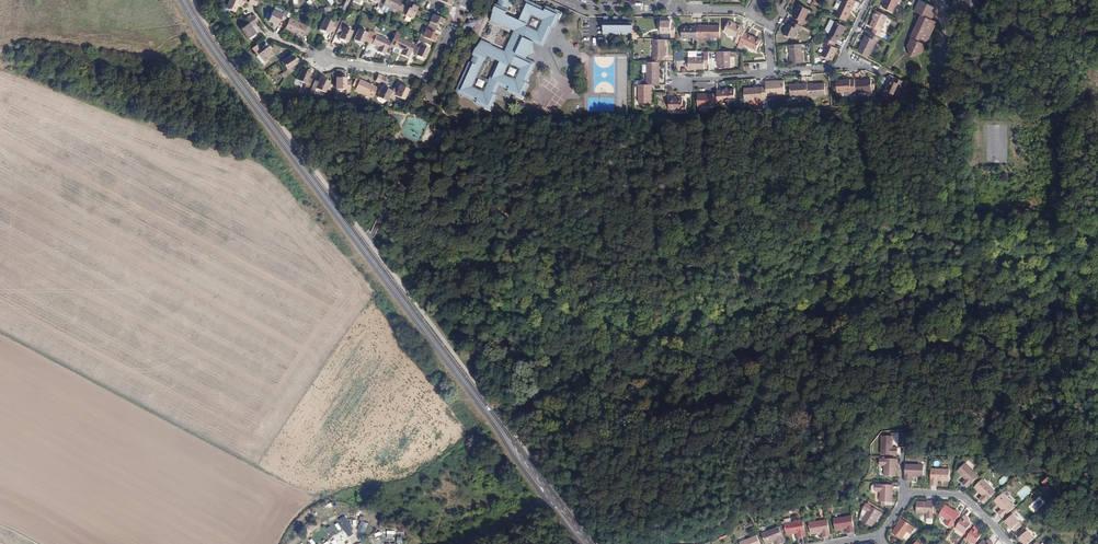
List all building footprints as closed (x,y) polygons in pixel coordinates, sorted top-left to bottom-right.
[(242,0),(229,0),(224,10),(233,14),(237,6),(241,8),(244,1),(242,0)] [(258,0),(249,0),(247,4),(255,8),(259,0),(258,0)] [(394,0),(381,0),(379,4),(390,9),(394,0)] [(405,6),(399,3),(401,0),(394,0),(390,9),(401,14),(405,6)] [(472,55),(474,56),(471,62),(469,61),(455,91),(477,102),(476,103),(491,110),(498,95),(497,95),(500,86),(508,90),(508,92),(523,99),(530,84),(528,83),(537,63),(527,58),(528,55),(535,53),(533,46),(534,43),(544,47),(553,27),(555,28),(562,13),(547,7),(546,8),(527,0),(526,0),(521,10),(519,11),(520,13),(516,19),(506,14),(511,5),(512,5),(515,0),(499,0),(497,5),(496,4),(493,11),(493,12),(491,21),(501,26),(502,25),(514,31),(505,51),(493,45),(492,45),(482,40),(477,47),(476,47),(472,55)] [(856,1),(855,0),(841,0),(834,15),(846,21),(851,11),(848,11),(851,4),(854,5),(856,1)] [(899,0),(886,0),(882,7),(893,12),(899,0)] [(923,49),(937,20),(932,17),(937,6),(924,0),(920,0),(915,9),(922,13),(911,35),(912,36),(917,38),(915,41),(920,43),(918,46),(923,49)] [(412,19),(418,7),(413,4),(411,7),(410,8),(405,6),(401,14),(412,19)] [(796,18),(795,22),(799,24),(807,9),(799,5),(794,17),(796,18)] [(288,12),(285,10),(283,14),(274,10),(269,21),(278,25),(280,20),(284,22),(288,12)] [(878,11),(874,18),(871,26),(874,28),(872,33),(879,37),(882,32),(880,31),(888,16),(878,11)] [(428,25),(436,29),(438,24),(440,23),(442,25),(445,20),(433,14),(428,25)] [(474,19),(468,16),(465,22),(471,25),(474,19)] [(252,17),(245,22),(247,25),(240,31),(246,40),(255,34),(250,28),(257,23),(252,17)] [(633,32),(633,21),(628,22),(627,17),(623,17),(623,21),(618,21),(618,17),(614,17),(613,22),(608,21),(608,17),(604,17),(604,33),(609,33),(609,32),(613,32),(614,33),(619,33),(619,32),(623,32),(623,33),(628,33),(628,32),(633,32)] [(289,18),(284,29),(293,33),(294,32),(297,34),(296,35),(301,37),(303,33),(306,35),(311,25),(308,23),(306,26),(289,18)] [(333,31),(338,21),(334,19),(332,22),(323,18),(318,28),(327,33),(329,30),(333,31)] [(675,34),(675,26),(671,26),(671,21),(661,21),(661,33),(671,33),(671,34),(675,34)] [(744,33),(745,31),(741,28),(741,27),(729,21),(724,31),(737,38),(736,39),(740,41),(744,33)] [(795,22),(792,21),(790,27),(787,26),(783,36),(792,41),(800,24),(799,24),(795,22)] [(827,38),(835,42),(837,38),(839,39),(842,33),(843,30),(844,30),(846,27),(835,21),(827,38)] [(344,24),(340,23),(335,33),(339,34),(338,37),(347,41),(352,31),(343,26),(344,24)] [(424,37),(435,42),(437,37),(434,35),(434,33),(436,29),(428,25),(423,36),(424,37)] [(720,26),(697,26),(697,27),(697,38),(711,38),(718,38),(720,38),(720,26)] [(697,38),(697,27),(682,27),(682,38),(694,38),(697,38)] [(368,42),(372,32),(369,30),(367,32),(360,29),(355,40),(362,44),(364,40),(368,42)] [(376,33),(372,32),(368,42),(372,43),(378,46),(376,50),(384,53),(390,40),(376,34),(376,33)] [(858,52),(869,57),(877,41),(879,42),(881,38),(879,37),(872,33),(869,32),(867,36),(864,44),(862,44),(858,52)] [(753,38),(744,33),(740,41),(738,44),(742,46),(743,43),(756,50),(759,43),(752,39),(753,38)] [(398,36),(394,34),(390,44),(394,46),(396,41),(398,36)] [(421,44),(424,37),(423,36),(420,35),(415,45),(419,47),(415,55),(425,59),(430,48),(421,44)] [(922,51),(923,49),(918,46),(920,43),(915,41),(917,38),(912,36),(909,44),(911,51),(914,51),(915,54),(922,51)] [(833,46),(835,42),(827,38),(825,42),(827,43),(822,55),(830,59),(832,60),(838,48),(833,46)] [(665,39),(654,39),(654,60),(663,60),(663,56),(666,57),(665,39)] [(394,46),(392,50),(401,54),(399,57),(406,60),(412,48),(396,41),(394,46)] [(259,43),(258,44),(251,49),(256,55),(257,54),(257,55),(263,62),(273,55),(267,47),(263,50),(259,43)] [(802,44),(790,45),(791,63),(803,62),(802,44)] [(704,63),(709,63),(709,51),(704,51),(704,56),(689,56),(689,68),(704,68),(704,63)] [(730,67),(730,51),(720,51),(718,51),(717,59),(721,59),(721,63),(721,67),(730,67)] [(263,62),(257,55),(255,57),(260,64),(263,62)] [(283,73),(285,76),(294,70),(292,66),(297,63),(291,55),(281,62),(287,70),(283,73)] [(656,62),(647,61),(647,84),(652,84),(659,84),(659,70),(656,70),(656,62)] [(304,87),(308,89),(313,79),(309,77),(311,73),(310,73),(306,71),(301,69),(296,79),(306,84),(304,87)] [(318,81),(315,80),(311,90),(314,92),(316,88),(325,92),(326,91),(330,93),(333,85),(329,83),(330,82),(325,79),(321,78),(320,77),(318,81)] [(346,92),(351,92),(351,80),(347,80),(347,77),(346,77),(342,77),(336,77),(336,89),(346,89),(346,92)] [(904,86),(906,82),(896,77),(894,81),(892,80),(889,84),(889,86),(887,85),(884,93),(893,97),(899,84),(904,86)] [(355,90),(372,98),(377,87),(372,85),(371,86),(369,85),(369,83),(360,79),(359,80),(355,79),(352,86),(355,88),(355,90)] [(855,80),(856,92),(872,91),(871,80),(860,81),(860,79),(855,80)] [(838,93),(856,92),(855,80),(850,80),(850,81),(838,82),(838,93)] [(773,95),(785,94),(784,83),(779,84),(779,82),(767,82),(767,86),(763,87),(763,98),(768,98),(768,97),(768,95),(773,95)] [(808,95),(807,83),(790,85),(791,96),(808,95)] [(808,95),(808,96),(825,95),(824,83),(812,84),(812,83),(807,83),(808,95)] [(395,87),(389,98),(393,99),(395,95),(404,100),(409,89),(404,86),(401,85),(400,84),(398,88),(395,87)] [(647,84),(639,84),(639,103),(650,103),(651,89),(652,88),(652,84),(647,84)] [(392,90),(387,88),(383,86),(382,86),(377,96),(386,101),(392,90)] [(745,100),(764,99),(763,98),(763,87),(744,88),(745,100)] [(718,102),(718,106),(720,106),(720,102),(736,101),(735,90),(717,91),(718,97),(718,102)] [(698,103),(718,102),(718,97),(714,97),(714,91),(698,92),(698,103)] [(682,98),(669,98),(669,110),(682,110),(682,113),(686,113),(686,104),(683,103),(682,98)] [(893,437),(881,436),(880,455),(897,456),(897,448),(893,448),(892,448),(893,437)] [(896,464),(897,464),(897,460),(879,459),(879,466),(883,467),(883,476),(895,477),(895,467),(896,464)] [(967,488),(979,476),(965,463),(957,472),(965,480),(962,483),(967,488)] [(905,465),(904,482),(911,482),(912,477),(923,478),(924,466),(905,465)] [(949,482),(950,470),(931,469),(930,486),(938,486),(938,482),(949,482)] [(995,492),(982,480),(974,488),(982,496),(982,497),(979,500),(984,504),(995,492)] [(891,490),(893,490),(893,486),(875,485),(875,492),(879,493),(879,502),(881,502),(880,506),(881,506),(885,506),(885,503),(891,503),(891,493),(891,490)] [(1015,508),(1003,493),(993,501),(1001,510),(997,513),(1002,519),(1015,508)] [(933,524),(935,523),(935,519),(933,519),(933,509),(934,503),(934,501),(929,501),(929,503),(927,503),(916,502),(915,514),(926,514),(926,519),(927,519),(927,522),(928,524),(933,524)] [(871,527),(877,518),(878,516),(879,517),(881,513),(866,503),(862,510),(866,513),(861,521),(871,527)] [(960,514),(956,511),(955,512),(954,511),(946,505),(939,515),(947,520),(944,524),(950,529),(960,514)] [(1015,532),(1022,525),(1013,515),(1005,522),(1011,530),(1013,529),(1015,532)] [(854,533),(851,516),(833,519),(835,531),(846,529),(847,534),(854,533)] [(964,516),(962,519),(955,529),(965,536),(967,533),(966,532),(969,528),(971,525),(968,522),(965,521),(967,518),(964,516)] [(961,518),(954,528),(955,529),(962,519),(961,518)] [(901,519),(898,522),(899,523),(897,525),(891,533),(901,540),(907,533),(910,535),(915,529),(901,519)] [(827,520),(809,523),(810,535),(822,533),(822,538),(830,537),(827,520)] [(798,538),(805,537),(803,521),(784,524),(786,535),(797,534),(798,538)] [(978,529),(974,526),(966,539),(973,543),(976,543),(982,535),(978,533),(976,531),(978,529)] [(765,543),(769,543),(776,541),(777,543),(781,543),(784,543),(778,527),(761,534),(765,543)] [(1025,528),(1017,535),(1020,537),(1019,539),(1023,543),(1028,543),(1034,539),(1025,528)] [(1055,529),(1054,528),(1050,531),(1054,538),(1058,536),(1055,529)] [(757,536),(739,543),(740,543),(760,543),(757,536)]
